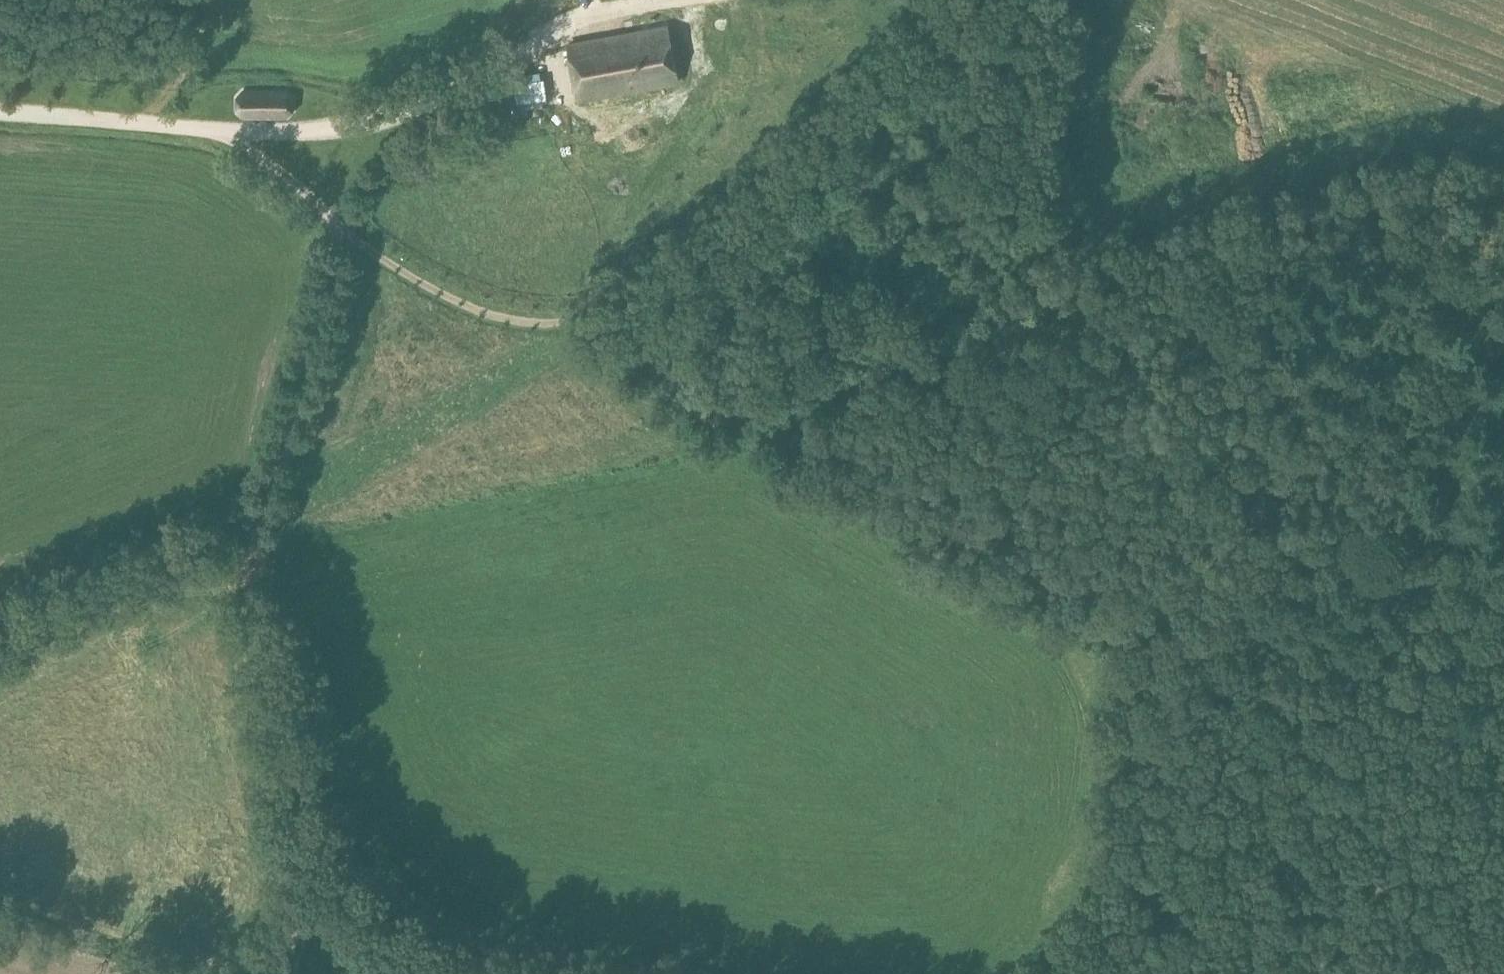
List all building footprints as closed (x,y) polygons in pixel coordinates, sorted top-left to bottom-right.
[(581,100),(677,82),(667,27),(571,45),(581,100)] [(285,117),(290,109),(287,97),(279,89),(238,88),(232,97),(232,111),(240,116),(285,117)]
